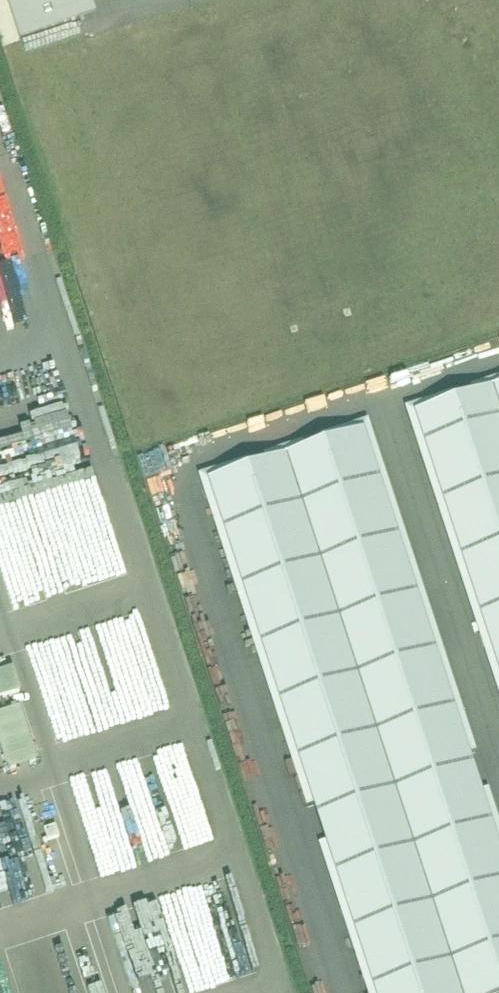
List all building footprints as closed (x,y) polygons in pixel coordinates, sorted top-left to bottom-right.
[(396,398),(498,715),(498,365),(396,398)]
